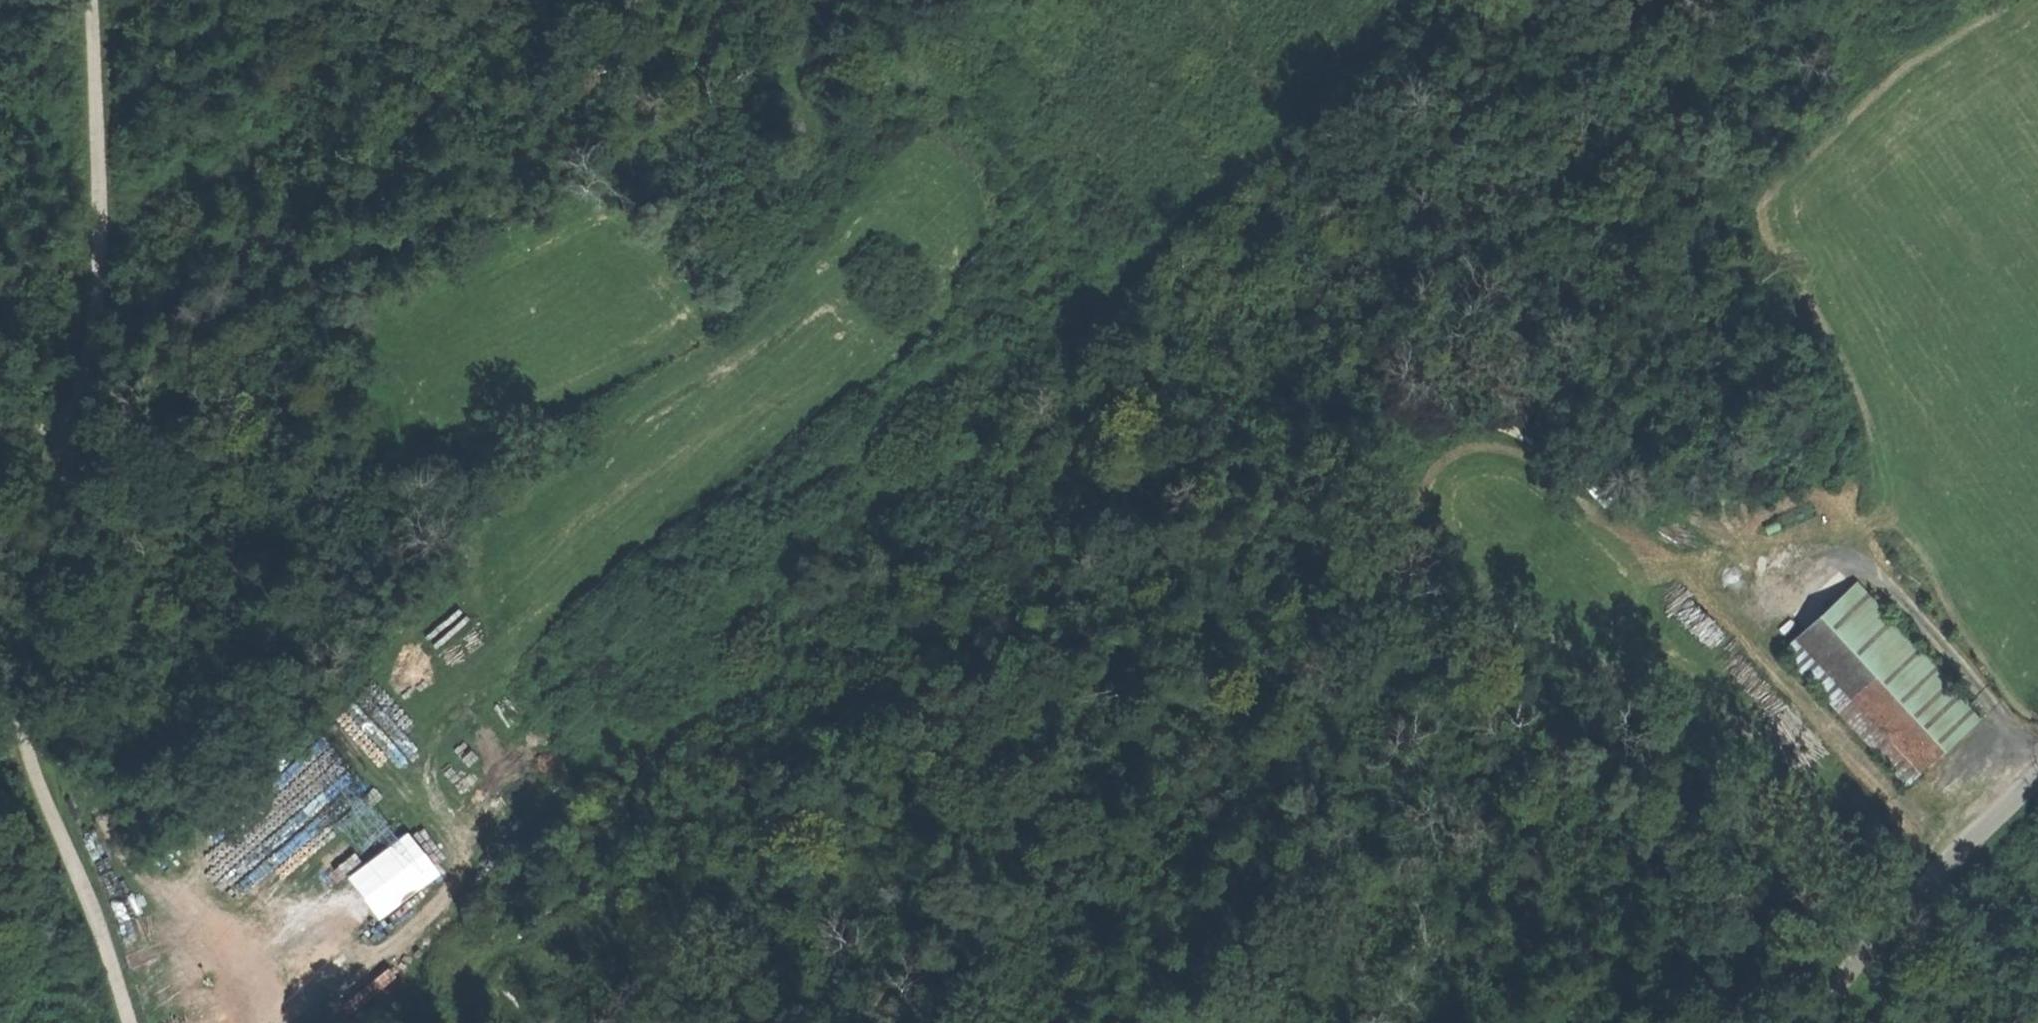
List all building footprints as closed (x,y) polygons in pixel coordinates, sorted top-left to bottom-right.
[(1785,648),(1840,708),(1908,646),(1853,586),(1785,648)] [(1840,708),(1909,783),(1977,721),(1908,646),(1840,708)]
